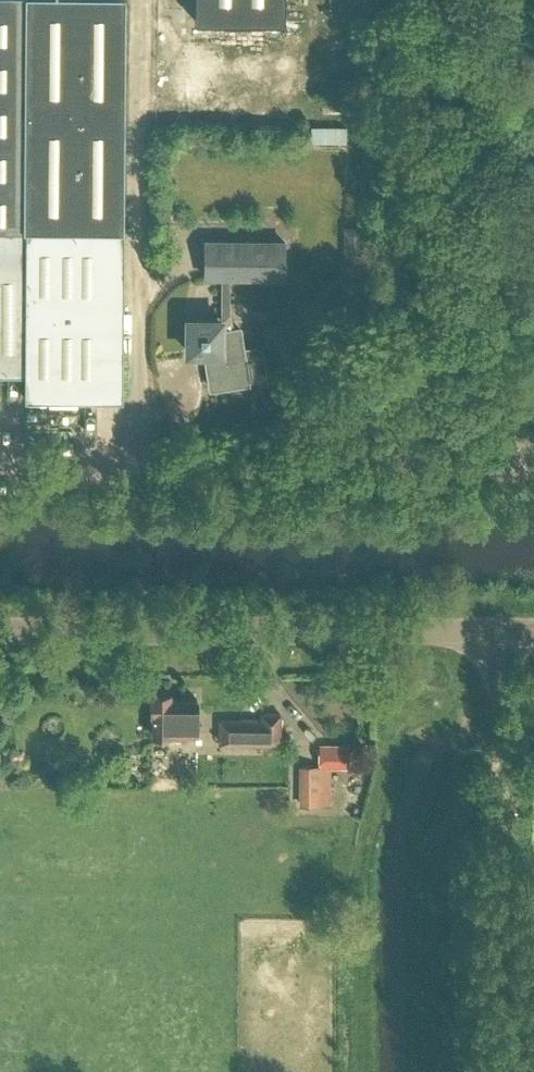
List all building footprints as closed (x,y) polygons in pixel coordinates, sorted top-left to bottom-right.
[(39,372),(39,397),(117,398),(120,230),(121,0),(0,0),(0,372),(39,372)] [(194,19),(284,20),(284,0),(195,0),(194,19)] [(285,238),(203,238),(203,278),(285,279),(285,238)] [(221,328),(221,318),(188,318),(188,351),(205,351),(210,387),(248,381),(247,378),(258,376),(261,374),(264,370),(264,367),(263,356),(261,353),(259,350),(254,349),(243,351),(239,327),(221,328)] [(152,693),(152,733),(170,733),(170,732),(196,732),(196,698),(171,698),(171,693),(152,693)] [(219,718),(219,743),(280,743),(280,712),(261,712),(261,719),(219,718)] [(351,745),(320,745),(320,770),(351,770),(351,745)] [(318,806),(318,765),(303,765),(302,805),(318,806)]
